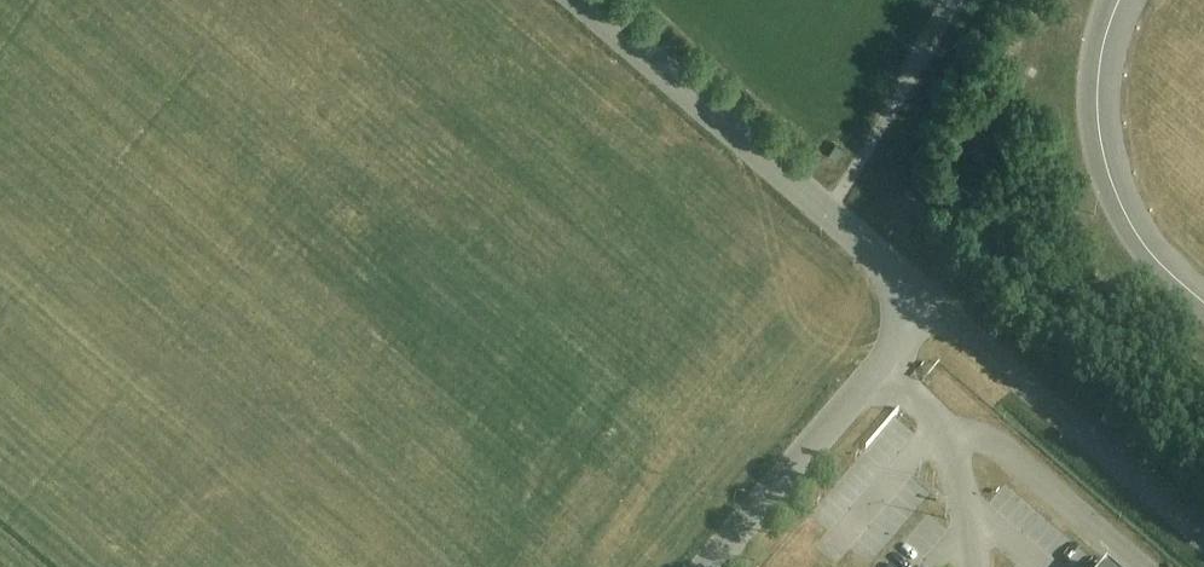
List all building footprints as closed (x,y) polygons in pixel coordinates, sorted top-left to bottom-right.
[(889,536),(922,489),(911,481),(901,496),(893,490),(870,523),(889,536)] [(811,504),(806,514),(826,526),(831,516),(811,504)]
